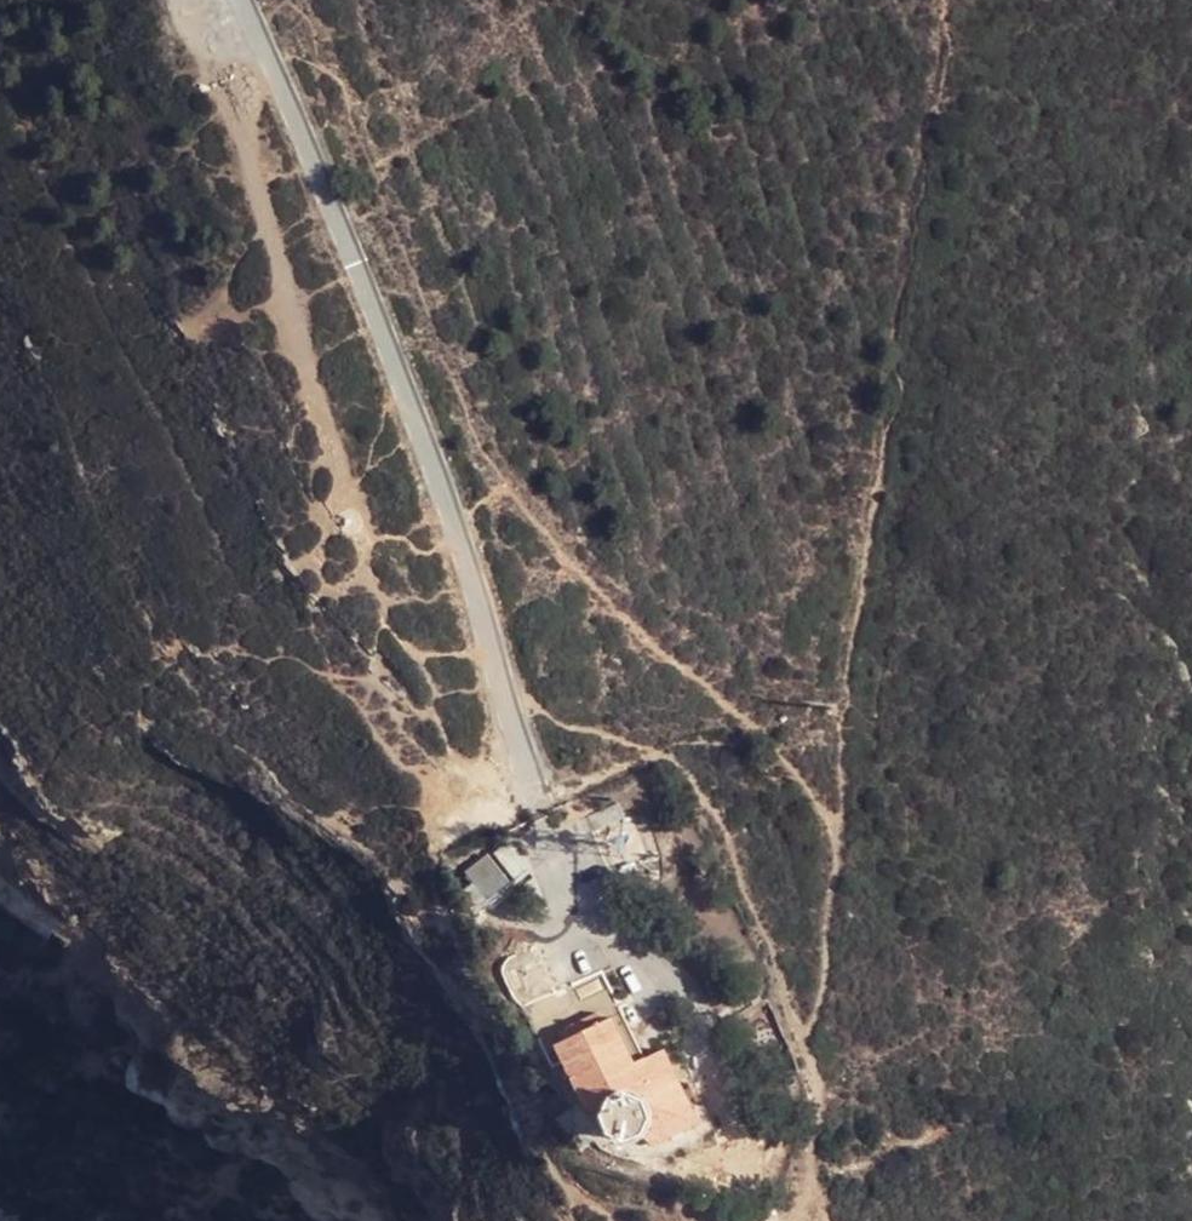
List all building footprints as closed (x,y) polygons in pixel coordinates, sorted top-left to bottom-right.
[(472,917),(532,873),(507,842),(464,874),(472,884),(458,896),(472,917)] [(631,885),(626,875),(615,881),(619,890),(631,885)] [(666,1049),(643,1059),(600,972),(522,1007),(552,1068),(559,1065),(585,1116),(597,1120),(597,1127),(598,1134),(600,1139),(605,1145),(609,1149),(614,1152),(622,1153),(630,1153),(638,1150),(646,1143),(651,1131),(652,1127),(650,1117),(646,1110),(649,1109),(653,1116),(654,1124),(654,1130),(647,1144),(650,1150),(700,1127),(666,1049)] [(761,1005),(770,998),(758,985),(750,992),(761,1005)]
